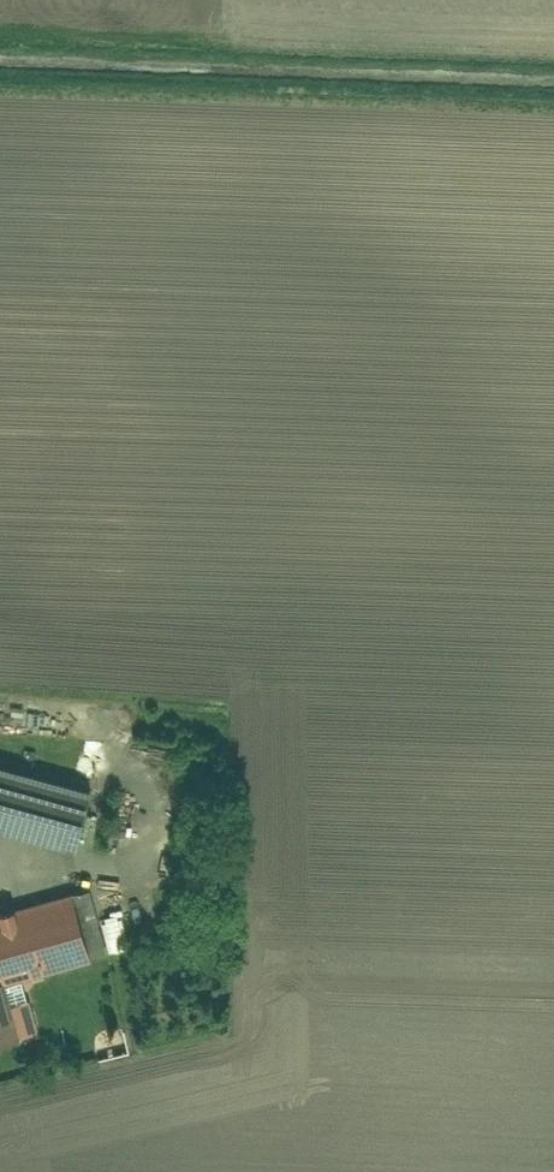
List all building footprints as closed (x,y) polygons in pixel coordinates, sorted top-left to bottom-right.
[(0,758),(0,833),(65,851),(84,780),(0,758)] [(60,891),(0,907),(0,1039),(23,1032),(9,980),(79,962),(60,891)]
